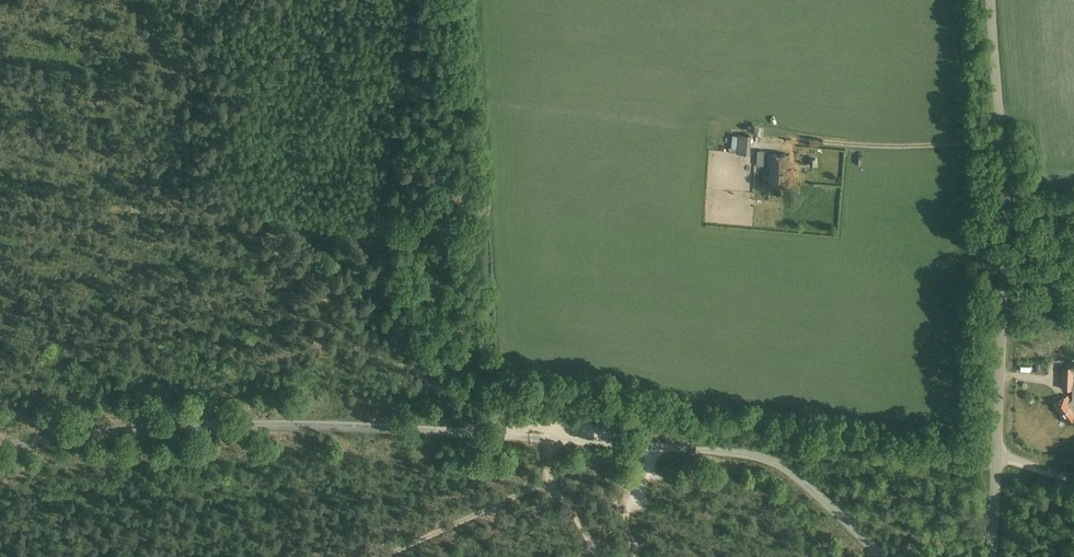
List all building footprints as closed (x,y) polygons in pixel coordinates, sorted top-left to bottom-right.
[(750,155),(752,135),(739,134),(737,153),(750,155)] [(787,166),(791,166),(791,155),(769,155),(769,166),(771,166),(771,183),(787,183),(787,166)] [(1068,424),(1073,419),(1073,408),(1069,402),(1071,401),(1068,396),(1055,405),(1068,424)]
